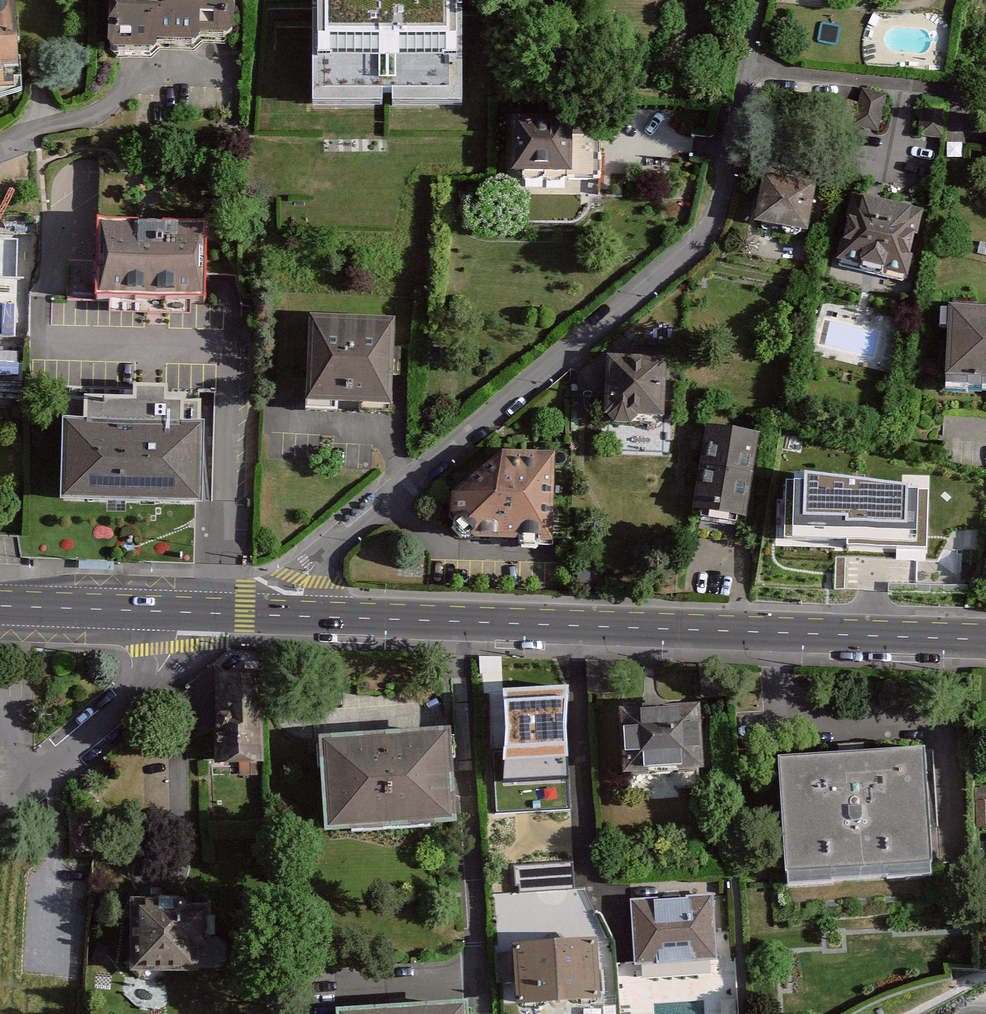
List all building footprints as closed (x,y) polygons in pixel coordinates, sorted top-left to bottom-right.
[(108,57),(156,58),(156,51),(198,52),(198,44),(234,45),(235,0),(110,0),(108,57)] [(313,109),(461,110),(462,0),(314,0),(313,109)] [(20,96),(14,1),(0,2),(0,97),(20,96)] [(862,87),(852,124),(878,131),(888,94),(862,87)] [(925,97),(919,134),(944,138),(950,100),(925,97)] [(587,120),(524,123),(527,182),(590,179),(587,120)] [(819,196),(762,184),(751,236),(808,249),(819,196)] [(914,219),(846,203),(829,271),(901,287),(914,219)] [(206,226),(97,222),(94,305),(203,309),(206,226)] [(0,239),(0,336),(12,337),(16,239),(0,239)] [(950,310),(946,394),(985,396),(985,312),(950,310)] [(404,323),(312,319),(308,412),(400,416),(404,323)] [(666,356),(609,359),(608,419),(620,425),(635,424),(640,416),(667,416),(666,356)] [(83,429),(63,428),(60,511),(199,515),(201,433),(183,433),(184,406),(167,406),(167,393),(133,392),(132,404),(84,403),(83,429)] [(762,434),(709,425),(696,508),(749,516),(762,434)] [(554,451),(508,448),(451,485),(451,517),(480,543),(563,543),(554,451)] [(797,471),(795,538),(918,543),(917,486),(797,471)] [(263,673),(218,673),(218,762),(264,762),(263,673)] [(571,685),(501,688),(505,724),(502,757),(569,757),(565,722),(571,685)] [(679,710),(625,710),(625,768),(700,769),(700,725),(679,725),(679,710)] [(451,730),(325,737),(330,826),(455,820),(451,730)] [(928,760),(785,766),(790,889),(933,882),(928,760)] [(97,802),(75,801),(73,859),(95,859),(97,802)] [(514,891),(574,889),(573,864),(514,866),(514,891)] [(714,901),(636,903),(638,961),(715,959),(714,901)] [(214,903),(132,903),(131,965),(140,975),(220,976),(229,963),(229,948),(214,938),(214,903)] [(597,943),(520,946),(522,1000),(598,998),(597,943)] [(344,1013),(465,1013),(464,1006),(344,1013)]
